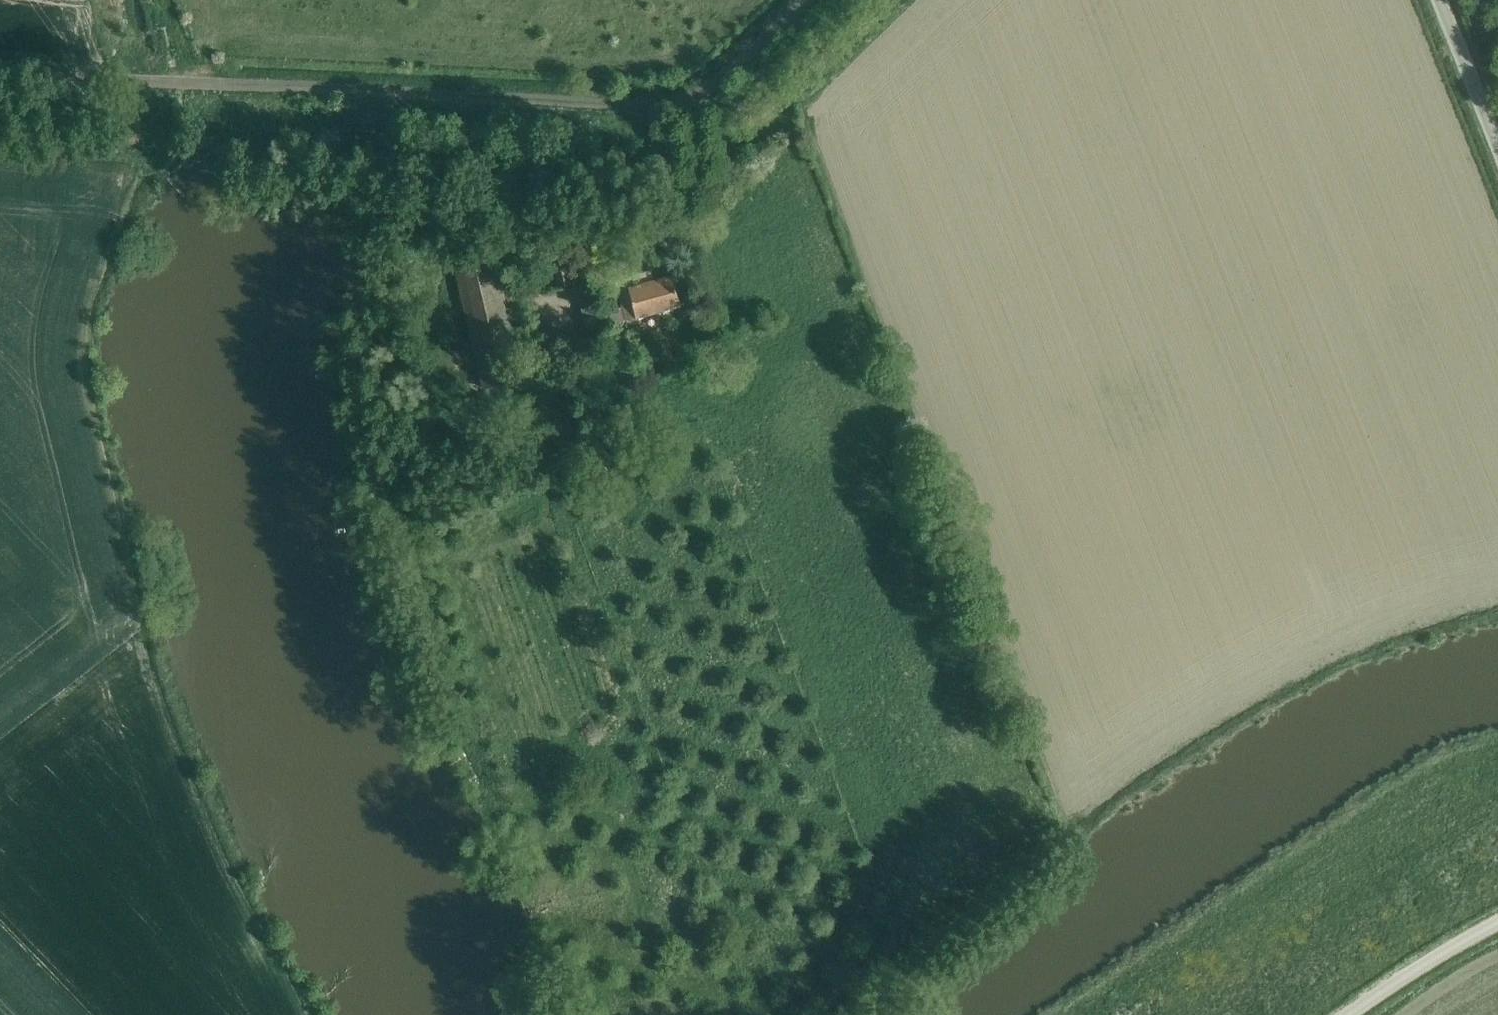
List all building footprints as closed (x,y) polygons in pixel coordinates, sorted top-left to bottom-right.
[(558,287),(569,284),(560,242),(549,244),(558,287)] [(483,388),(522,379),(495,262),(455,271),(483,388)] [(625,322),(680,306),(671,275),(611,292),(613,298),(618,297),(625,322)] [(595,308),(581,311),(586,333),(600,330),(621,325),(617,304),(595,308)]
